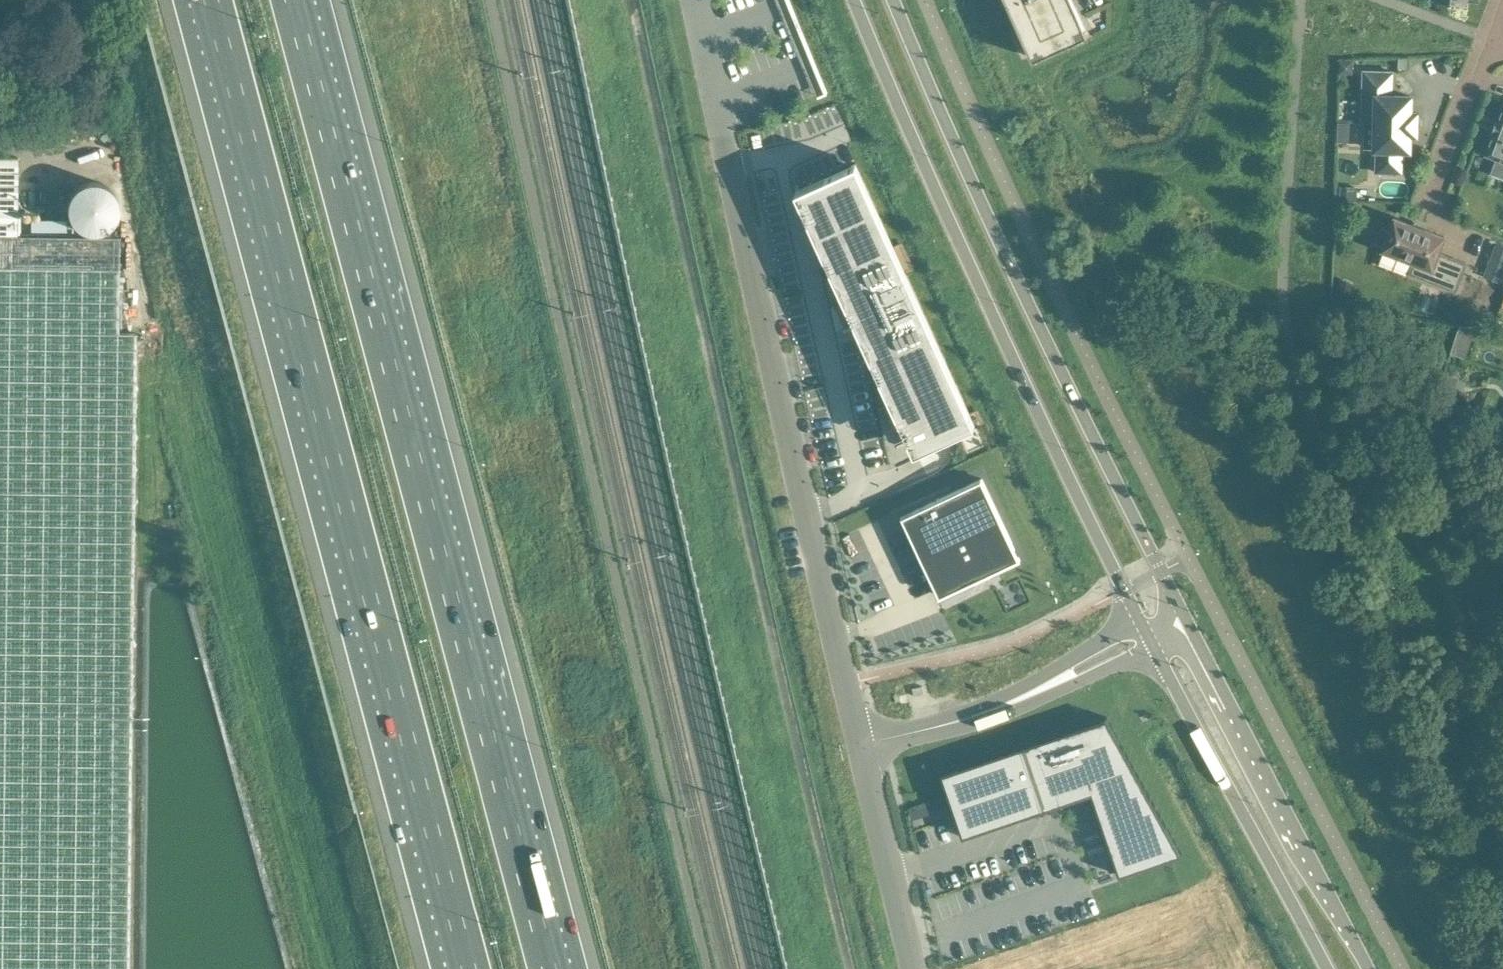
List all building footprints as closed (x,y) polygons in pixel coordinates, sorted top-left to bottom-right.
[(1072,0),(1007,0),(1033,58),(1087,33),(1072,0)] [(1352,59),(1339,59),(1339,74),(1352,74),(1352,59)] [(1397,59),(1397,69),(1407,69),(1407,59),(1397,59)] [(1392,95),(1393,71),(1363,70),(1362,121),(1365,121),(1365,147),(1374,147),(1374,149),(1376,149),(1376,172),(1402,172),(1403,150),(1409,150),(1410,134),(1416,134),(1417,112),(1410,112),(1411,96),(1392,95)] [(1498,121),(1496,120),(1492,131),(1494,131),(1485,154),(1497,158),(1491,172),(1502,177),(1502,107),(1498,121)] [(1346,143),(1357,143),(1357,126),(1346,126),(1346,143)] [(18,182),(18,157),(0,157),(0,716),(132,718),(134,576),(136,344),(137,333),(118,333),(120,236),(17,235),(18,182)] [(857,164),(797,191),(910,440),(970,413),(857,164)] [(1382,246),(1381,249),(1414,262),(1409,273),(1456,290),(1466,262),(1438,252),(1445,236),(1394,216),(1389,230),(1381,227),(1375,243),(1382,246)] [(1500,247),(1490,278),(1502,283),(1502,248),(1500,247)] [(1019,557),(982,478),(902,516),(940,595),(1019,557)] [(132,737),(132,718),(0,716),(0,968),(129,968),(132,737)] [(1182,853),(1107,716),(941,772),(948,794),(963,836),(1063,802),(1060,791),(1088,782),(1119,874),(1170,857),(1182,853)] [(986,944),(991,959),(1000,956),(995,941),(986,944)]
